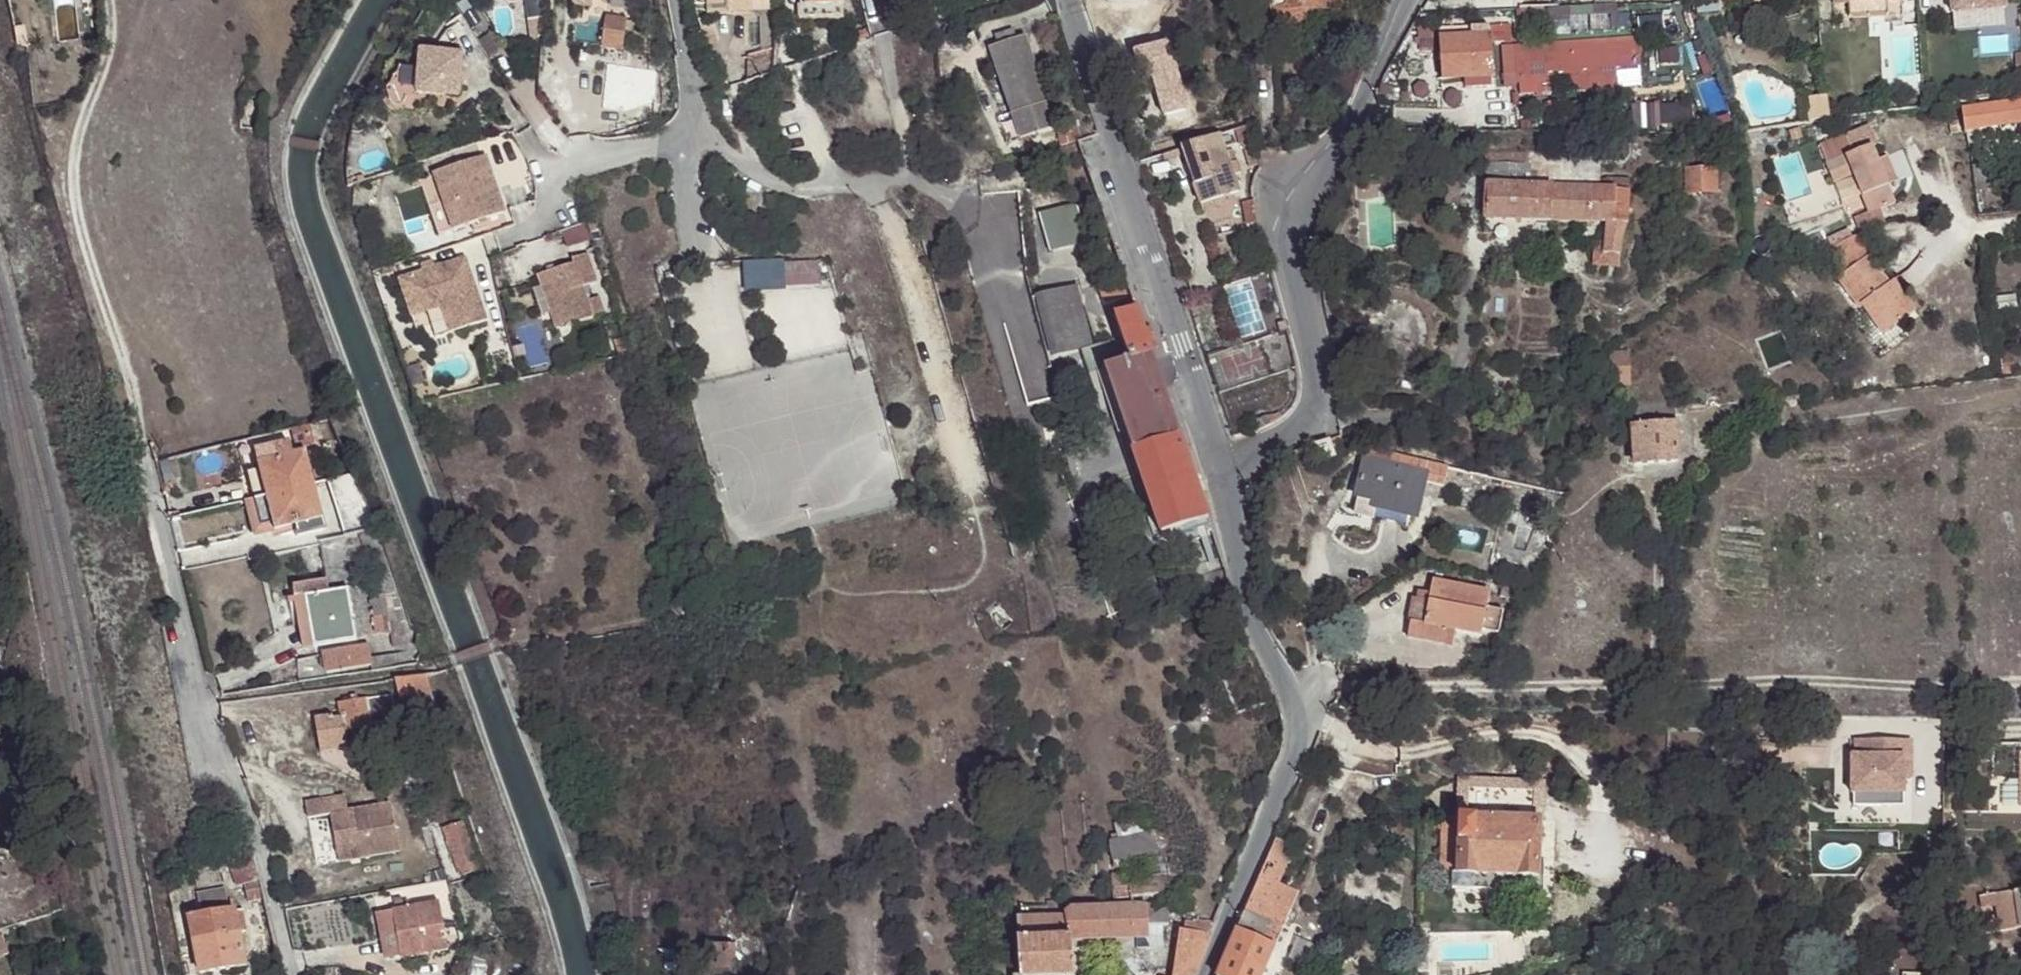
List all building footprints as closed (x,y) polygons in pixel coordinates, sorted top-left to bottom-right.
[(571,7),(591,9),(592,0),(572,0),(571,7)] [(800,17),(801,19),(840,17),(839,6),(806,9),(805,0),(799,0),(800,17)] [(839,6),(839,0),(805,0),(806,9),(839,6)] [(1272,11),(1306,10),(1331,9),(1331,4),(1331,0),(1272,0),(1272,11)] [(1520,8),(1542,7),(1542,0),(1519,0),(1520,8)] [(1953,10),(2007,7),(2006,0),(1953,0),(1953,10)] [(1889,1),(1850,3),(1851,18),(1890,16),(1889,1)] [(1542,7),(1520,8),(1520,16),(1617,11),(1616,3),(1542,7)] [(1306,10),(1272,11),(1272,13),(1276,20),(1283,25),(1288,26),(1307,26),(1306,10)] [(588,18),(585,39),(605,43),(605,48),(620,50),(622,32),(627,33),(628,23),(588,18)] [(539,39),(541,19),(526,21),(529,41),(539,39)] [(996,33),(998,41),(1017,35),(1014,27),(996,33)] [(858,46),(870,41),(868,30),(853,36),(858,46)] [(1017,35),(998,41),(989,43),(1022,139),(1057,127),(1025,32),(1017,35)] [(1440,38),(1443,79),(1465,78),(1491,77),(1492,77),(1491,43),(1512,42),(1511,36),(1440,38)] [(1503,47),(1504,76),(1519,75),(1563,72),(1565,90),(1589,89),(1588,78),(1592,77),(1591,70),(1637,67),(1636,38),(1503,47)] [(585,39),(584,45),(605,48),(605,43),(585,39)] [(633,51),(620,50),(617,75),(630,76),(633,51)] [(748,57),(747,84),(756,80),(766,77),(772,74),(772,67),(774,50),(763,53),(748,57)] [(460,57),(418,54),(415,96),(457,98),(460,57)] [(781,64),(783,71),(791,68),(788,61),(781,64)] [(1465,78),(1465,83),(1466,87),(1492,86),(1491,77),(1465,78)] [(2015,103),(2014,94),(1998,97),(1999,105),(2015,103)] [(1815,122),(1832,120),(1830,97),(1811,99),(1815,122)] [(2015,103),(1999,105),(1961,111),(1964,132),(1971,130),(2020,124),(2020,102),(2015,103)] [(1691,104),(1631,107),(1632,128),(1692,125),(1691,104)] [(1083,135),(1075,114),(1063,118),(1068,130),(1060,133),(1063,141),(1083,135)] [(1873,212),(1878,210),(1894,203),(1888,184),(1877,160),(1869,145),(1874,143),(1867,125),(1817,146),(1832,183),(1852,174),(1861,196),(1866,195),(1873,212)] [(1789,131),(1792,140),(1803,137),(1800,128),(1789,131)] [(1974,145),(1971,130),(1964,132),(1965,133),(1966,146),(1974,145)] [(1224,148),(1219,135),(1181,148),(1184,155),(1194,187),(1231,174),(1224,148)] [(1184,155),(1181,148),(1169,152),(1171,159),(1184,155)] [(1621,238),(1627,222),(1629,181),(1598,180),(1600,159),(1488,152),(1485,219),(1606,222),(1604,242),(1604,254),(1620,256),(1621,238)] [(485,155),(433,174),(443,202),(428,207),(438,235),(505,212),(485,155)] [(1885,157),(1877,160),(1888,184),(1895,181),(1885,157)] [(1671,158),(1669,162),(1670,166),(1674,168),(1676,167),(1678,163),(1677,160),(1673,158),(1671,158)] [(1670,166),(1669,162),(1655,166),(1659,177),(1672,173),(1670,166)] [(1685,168),(1686,193),(1715,192),(1714,167),(1685,168)] [(1237,190),(1231,174),(1194,187),(1199,202),(1237,190)] [(1861,196),(1867,212),(1868,215),(1873,212),(1866,195),(1861,196)] [(1076,201),(1038,211),(1049,249),(1086,239),(1076,201)] [(1244,212),(1253,245),(1266,242),(1257,209),(1244,212)] [(1854,218),(1861,233),(1884,224),(1878,210),(1873,212),(1868,215),(1867,212),(1854,218)] [(567,247),(589,240),(584,225),(562,232),(567,247)] [(1831,263),(1838,277),(1867,257),(1863,251),(1868,249),(1860,234),(1851,238),(1848,232),(1828,242),(1837,261),(1831,263)] [(1620,268),(1620,256),(1604,254),(1604,242),(1593,241),(1593,266),(1620,268)] [(572,262),(537,274),(555,329),(592,317),(581,286),(596,282),(586,254),(571,258),(572,262)] [(1867,257),(1838,277),(1836,278),(1858,308),(1861,306),(1881,336),(1913,313),(1899,293),(1891,282),(1887,285),(1867,257)] [(465,258),(398,280),(408,311),(445,298),(455,331),(486,320),(465,258)] [(820,258),(781,261),(783,285),(821,283),(820,258)] [(1104,304),(1129,296),(1124,281),(1099,289),(1104,304)] [(1080,350),(1089,346),(1074,287),(1033,299),(1048,360),(1080,350)] [(445,298),(408,311),(410,318),(440,308),(448,333),(455,331),(445,298)] [(1154,537),(1210,520),(1183,448),(1136,307),(1113,316),(1120,335),(1129,358),(1098,370),(1154,537)] [(1129,358),(1120,335),(1089,346),(1080,350),(1089,374),(1098,370),(1129,358)] [(1224,352),(1236,388),(1270,376),(1258,340),(1241,346),(1224,352)] [(1209,364),(1217,388),(1236,388),(1224,352),(1209,364)] [(1995,354),(1999,380),(2008,379),(2007,371),(2011,370),(2009,352),(1995,354)] [(1610,353),(1611,386),(1628,385),(1626,353),(1610,353)] [(1673,404),(1633,407),(1633,425),(1674,422),(1673,404)] [(1264,429),(1271,426),(1267,419),(1253,424),(1257,432),(1264,429)] [(1674,422),(1633,425),(1632,425),(1634,464),(1677,461),(1674,422)] [(310,423),(291,428),(295,443),(314,438),(310,423)] [(293,451),(289,439),(275,442),(278,455),(293,451)] [(267,495),(315,482),(306,447),(293,451),(278,455),(257,460),(260,470),(267,495)] [(1393,456),(1389,455),(1387,465),(1364,460),(1356,495),(1358,496),(1375,500),(1373,506),(1411,515),(1416,516),(1424,483),(1442,487),(1446,469),(1393,456)] [(256,497),(267,495),(260,470),(249,473),(256,497)] [(378,528),(349,473),(318,482),(337,538),(363,532),(378,528)] [(256,497),(245,500),(252,527),(275,520),(277,527),(279,532),(300,526),(298,522),(325,514),(315,482),(267,495),(256,497)] [(1608,502),(1612,504),(1614,503),(1617,499),(1615,496),(1611,494),(1608,496),(1607,498),(1608,502)] [(1375,500),(1358,496),(1355,512),(1409,525),(1411,515),(1373,506),(1375,500)] [(328,524),(325,514),(298,522),(300,526),(301,532),(328,524)] [(275,520),(252,527),(254,533),(277,527),(275,520)] [(414,644),(378,528),(363,532),(376,633),(389,632),(392,647),(414,644)] [(295,584),(297,595),(307,594),(331,590),(329,579),(295,584)] [(1490,591),(1434,581),(1432,591),(1431,599),(1415,597),(1410,638),(1454,645),(1457,630),(1483,635),(1484,629),(1500,632),(1504,609),(1488,606),(1490,591)] [(331,590),(307,594),(315,646),(359,639),(351,587),(331,590)] [(1415,597),(1431,599),(1432,591),(1417,589),(1415,597)] [(315,646),(307,594),(297,595),(305,647),(315,646)] [(375,667),(373,655),(371,645),(326,652),(329,672),(355,668),(357,670),(375,667)] [(413,648),(394,651),(397,665),(416,662),(413,648)] [(394,651),(373,655),(375,667),(397,665),(394,651)] [(428,675),(397,679),(402,699),(433,692),(428,675)] [(334,711),(316,713),(322,747),(350,744),(347,729),(393,721),(402,719),(396,694),(342,702),(344,714),(334,715),(334,711)] [(402,719),(393,721),(395,730),(405,727),(402,719)] [(409,743),(405,727),(395,730),(399,745),(409,743)] [(1915,738),(1859,737),(1858,753),(1854,753),(1854,791),(1884,792),(1884,805),(1906,805),(1906,777),(1907,764),(1915,764),(1915,738)] [(1915,764),(1907,764),(1906,777),(1915,777),(1915,764)] [(1458,812),(1458,818),(1456,874),(1456,875),(1538,878),(1540,821),(1539,821),(1540,804),(1541,785),(1459,782),(1458,812)] [(1884,792),(1854,791),(1853,804),(1884,805),(1884,792)] [(344,797),(305,805),(308,821),(330,817),(338,864),(399,852),(390,804),(347,812),(344,797)] [(1456,874),(1458,818),(1442,817),(1439,872),(1454,873),(1456,874)] [(445,829),(462,876),(480,871),(464,824),(445,829)] [(1112,840),(1113,861),(1127,857),(1163,847),(1154,829),(1112,840)] [(1295,848),(1275,839),(1261,873),(1280,882),(1295,848)] [(262,877),(255,850),(229,859),(235,884),(244,881),(262,877)] [(1127,857),(1113,861),(1114,868),(1128,864),(1127,857)] [(1128,881),(1131,881),(1129,872),(1113,875),(1114,878),(1111,878),(1113,897),(1130,897),(1128,881)] [(1218,974),(1261,974),(1273,947),(1265,944),(1274,925),(1281,928),(1297,889),(1280,882),(1261,873),(1218,974)] [(1456,875),(1456,874),(1454,873),(1453,889),(1486,892),(1497,892),(1538,893),(1538,878),(1456,875)] [(1168,875),(1131,881),(1128,881),(1130,897),(1131,898),(1179,891),(1176,874),(1168,875)] [(246,966),(238,933),(246,932),(241,909),(230,912),(223,886),(196,891),(203,918),(190,922),(203,974),(208,974),(246,966)] [(1994,932),(2020,927),(2020,889),(1988,894),(1994,932)] [(1979,934),(1994,932),(1988,894),(1974,895),(1976,908),(1987,907),(1988,920),(1978,921),(1979,934)] [(425,950),(448,945),(439,898),(409,904),(407,897),(401,899),(400,897),(392,898),(394,907),(391,907),(396,929),(400,947),(423,943),(425,950)] [(1497,905),(1486,904),(1485,917),(1496,917),(1497,905)] [(1148,918),(1147,908),(1133,908),(1133,905),(1075,909),(1066,916),(1065,920),(1067,939),(1072,938),(1072,940),(1127,937),(1136,937),(1149,936),(1148,918)] [(396,929),(391,907),(376,910),(380,933),(396,929)] [(1067,939),(1065,920),(1022,923),(1019,923),(1021,942),(1067,939)] [(1265,944),(1273,947),(1281,928),(1274,925),(1265,944)] [(384,956),(385,958),(401,955),(400,947),(396,929),(380,933),(384,956)] [(1211,933),(1179,930),(1174,974),(1195,974),(1211,933)] [(1136,937),(1127,937),(1127,940),(1128,954),(1134,967),(1140,974),(1147,974),(1149,973),(1144,966),(1138,952),(1136,937)] [(1021,942),(1022,974),(1074,974),(1072,940),(1072,938),(1067,939),(1021,942)] [(729,966),(729,963),(729,946),(729,942),(699,942),(700,967),(729,966)] [(400,947),(401,955),(425,950),(423,943),(400,947)] [(729,946),(729,963),(765,962),(764,945),(729,946)]
